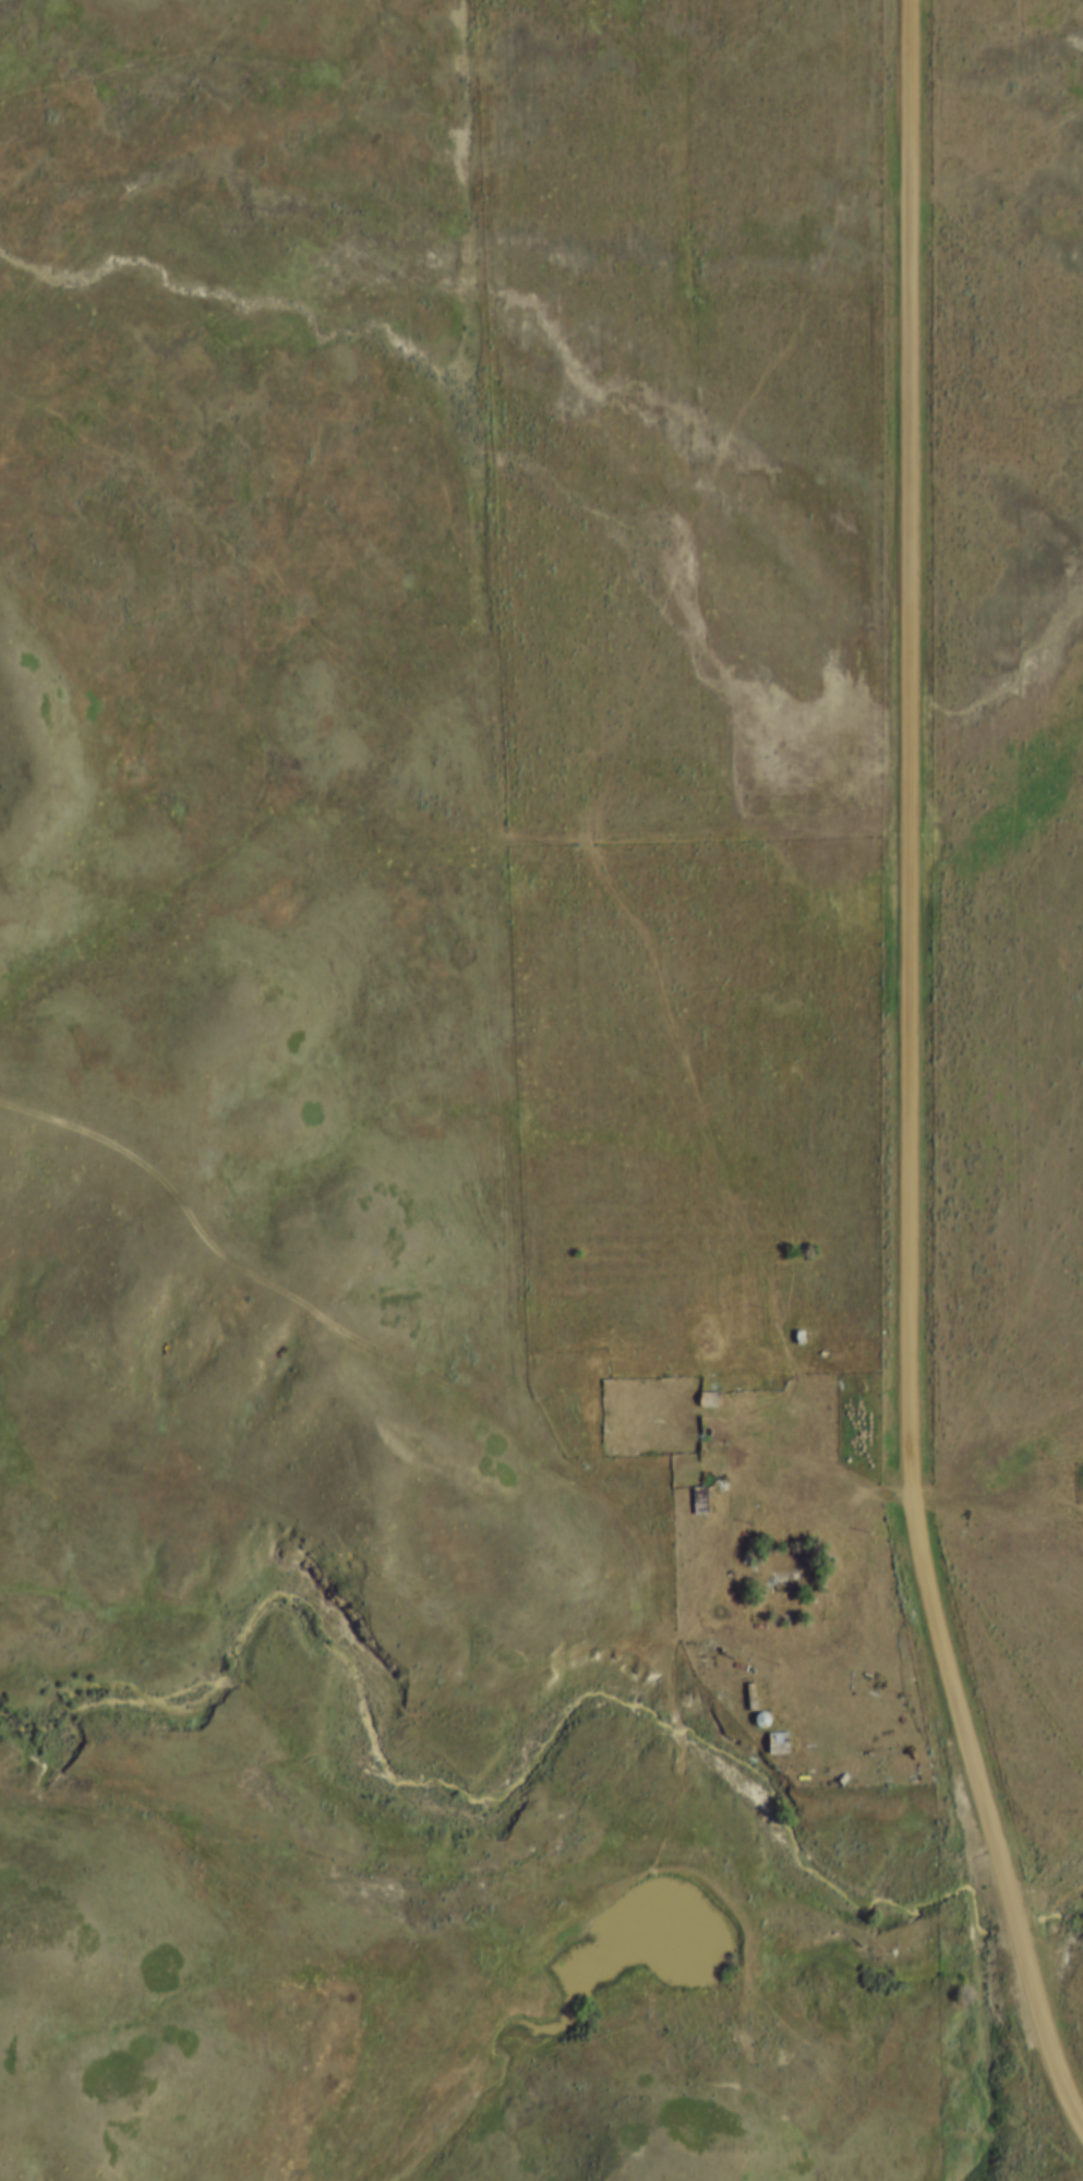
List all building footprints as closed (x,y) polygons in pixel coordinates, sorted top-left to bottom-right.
[(693,1515),(707,1515),(707,1488),(693,1488),(693,1515)] [(786,1734),(768,1734),(768,1754),(786,1754),(786,1734)]
